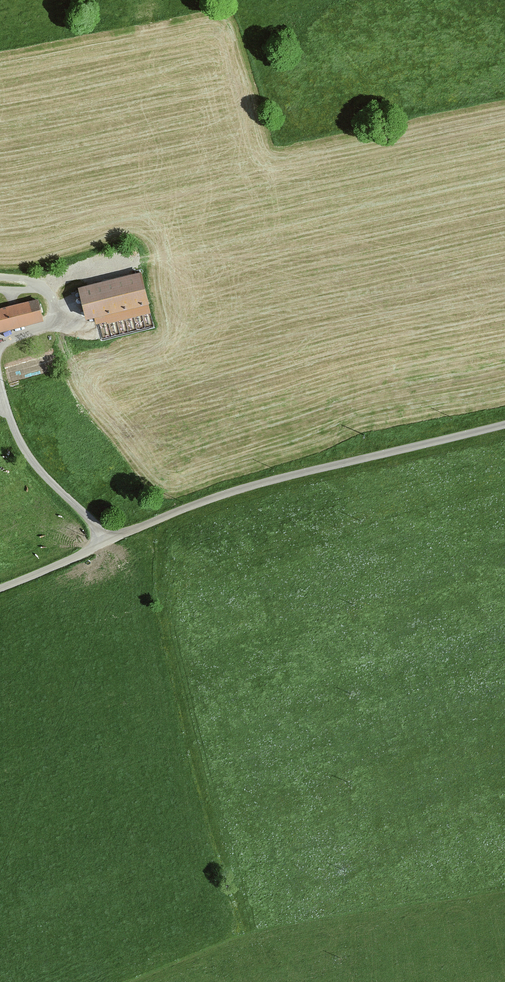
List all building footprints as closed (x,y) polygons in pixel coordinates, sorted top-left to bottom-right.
[(78,288),(86,319),(148,305),(141,273),(78,288)] [(43,321),(37,300),(0,309),(0,332),(43,321)]
